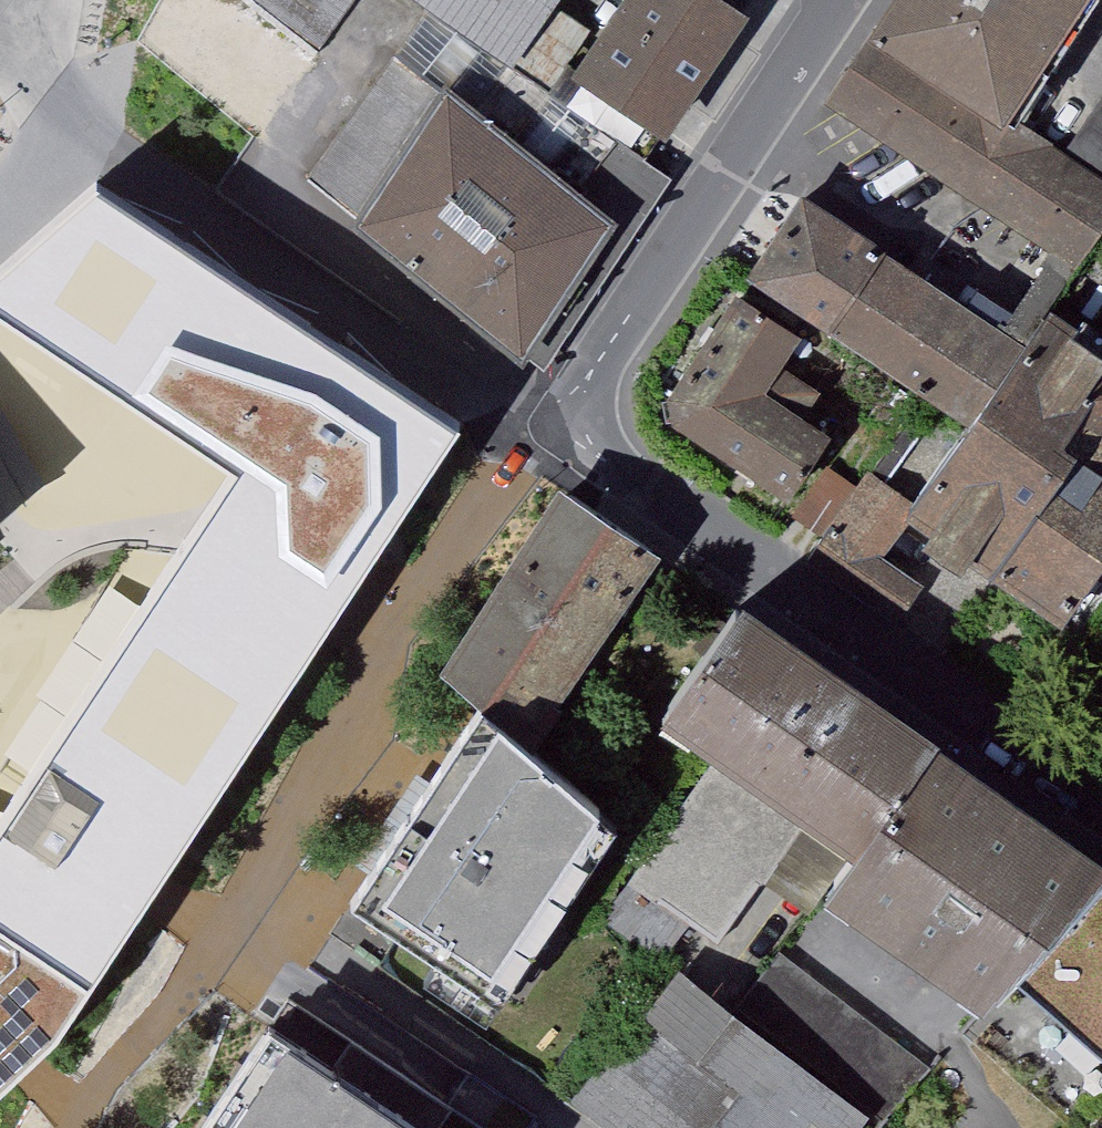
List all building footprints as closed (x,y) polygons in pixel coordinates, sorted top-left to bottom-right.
[(319,48),(357,0),(255,0),(319,48)] [(422,15),(546,99),(619,0),(401,0),(422,15)] [(646,168),(769,6),(754,0),(619,0),(546,99),(646,168)] [(1091,283),(1101,265),(1101,110),(1070,153),(1051,139),(1101,52),(1101,0),(899,0),(823,111),(1091,283)] [(298,199),(529,360),(617,225),(654,171),(646,168),(546,99),(422,15),(298,199)] [(673,180),(654,171),(529,360),(545,369),(673,180)] [(978,421),(1019,343),(773,187),(725,263),(978,421)] [(232,473),(378,564),(465,443),(297,330),(107,203),(0,296),(0,317),(83,372),(232,473)] [(828,342),(728,282),(662,391),(672,438),(803,519),(854,445),(800,403),(828,342)] [(1019,343),(978,421),(901,538),(1076,646),(1101,608),(1101,349),(1042,308),(1019,343)] [(9,443),(0,431),(0,449),(9,443)] [(203,525),(177,562),(322,653),(348,611),(378,564),(232,473),(210,513),(203,525)] [(534,764),(662,555),(560,493),(441,676),(481,712),(534,764)] [(808,573),(902,637),(928,599),(881,567),(901,538),(854,506),(808,573)] [(322,653),(177,562),(0,835),(0,1090),(55,1040),(322,653)] [(749,613),(668,729),(707,751),(791,811),(853,860),(944,746),(749,613)] [(481,712),(354,910),(483,990),(595,820),(534,764),(481,712)] [(1016,985),(1101,878),(1101,871),(1067,844),(944,746),(853,860),(823,897),(949,997),(984,1025),(1016,985)] [(707,751),(622,884),(703,938),(791,811),(707,751)] [(1016,985),(1101,1061),(1101,878),(1016,985)] [(684,981),(580,1100),(617,1127),(877,1127),(928,1069),(783,957),(734,1021),(684,981)] [(217,1127),(416,1127),(310,1056),(279,1036),(217,1127)]
